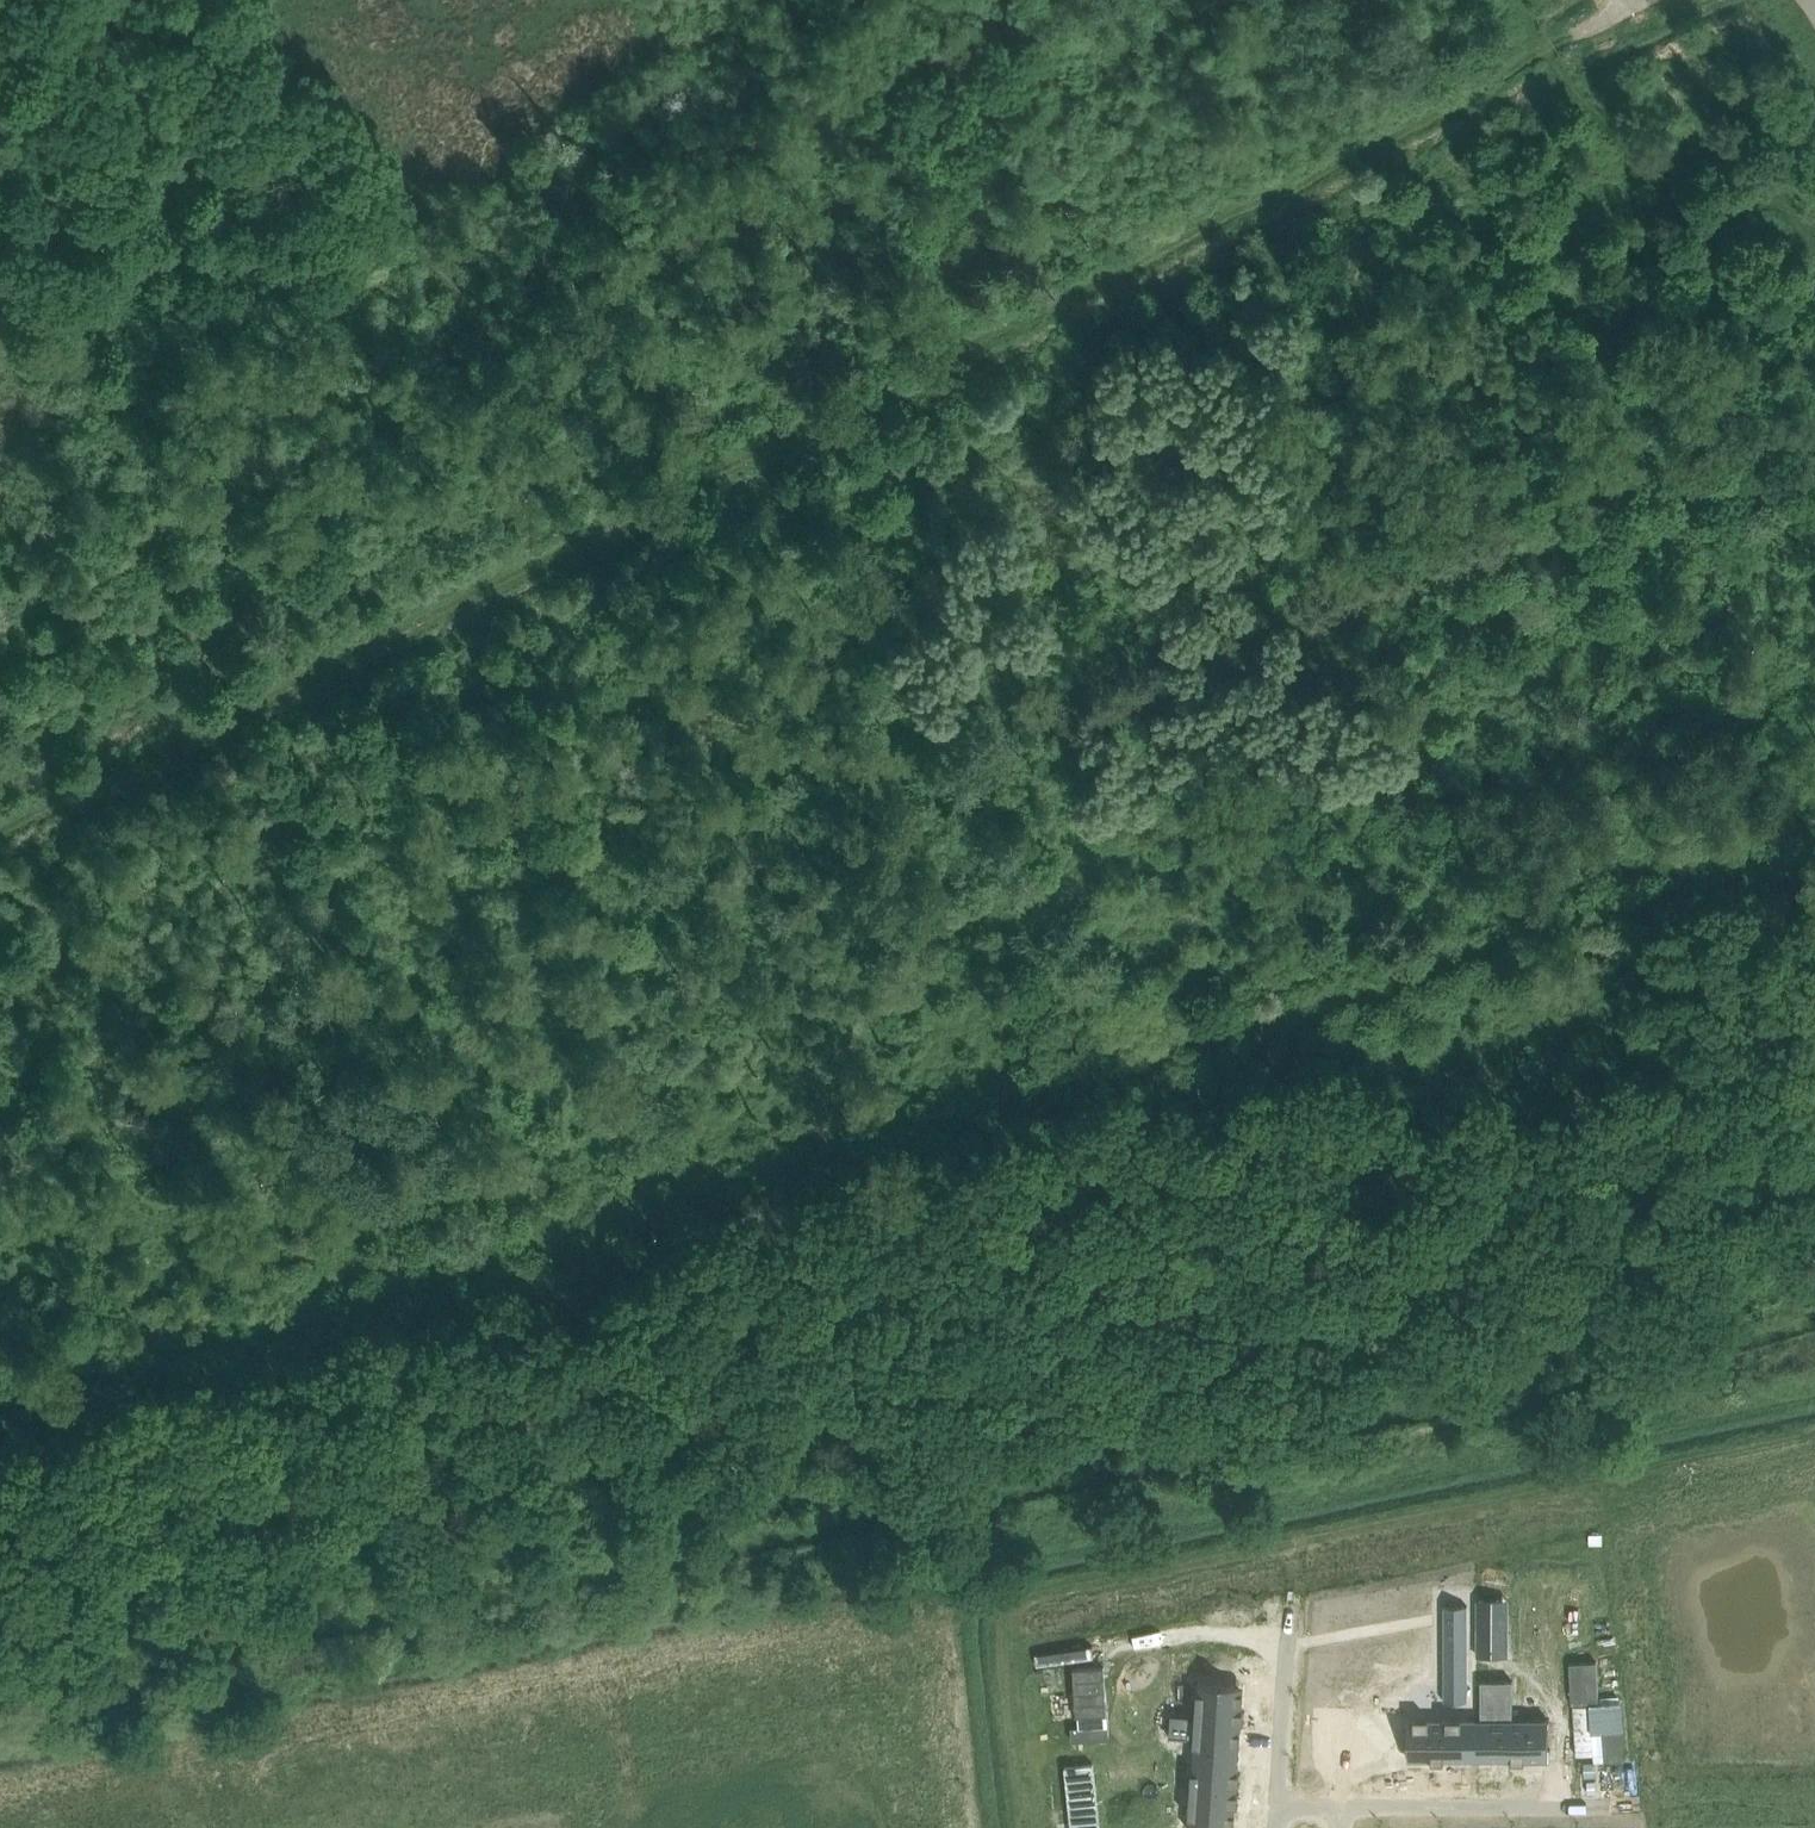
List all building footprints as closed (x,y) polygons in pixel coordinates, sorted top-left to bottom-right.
[(1509,1655),(1509,1599),(1479,1599),(1478,1655),(1509,1655)] [(1468,1604),(1445,1604),(1445,1681),(1469,1681),(1468,1604)] [(1172,1715),(1170,1736),(1195,1738),(1194,1749),(1240,1752),(1245,1685),(1206,1682),(1208,1662),(1180,1661),(1179,1681),(1199,1683),(1197,1717),(1172,1715)] [(1598,1661),(1571,1662),(1573,1703),(1591,1702),(1591,1704),(1575,1705),(1577,1754),(1594,1753),(1593,1732),(1625,1730),(1623,1702),(1600,1704),(1598,1661)] [(1081,1727),(1070,1727),(1071,1741),(1108,1738),(1103,1665),(1072,1667),(1075,1715),(1081,1714),(1081,1727)] [(1513,1680),(1482,1680),(1482,1735),(1489,1735),(1489,1759),(1549,1759),(1549,1730),(1549,1721),(1549,1718),(1513,1718),(1513,1680)] [(1474,1718),(1409,1718),(1409,1759),(1475,1759),(1474,1718)] [(1188,1827),(1235,1827),(1239,1766),(1193,1763),(1188,1827)] [(1065,1767),(1071,1827),(1100,1827),(1093,1764),(1065,1767)] [(1596,1780),(1588,1781),(1588,1792),(1597,1792),(1596,1780)]
